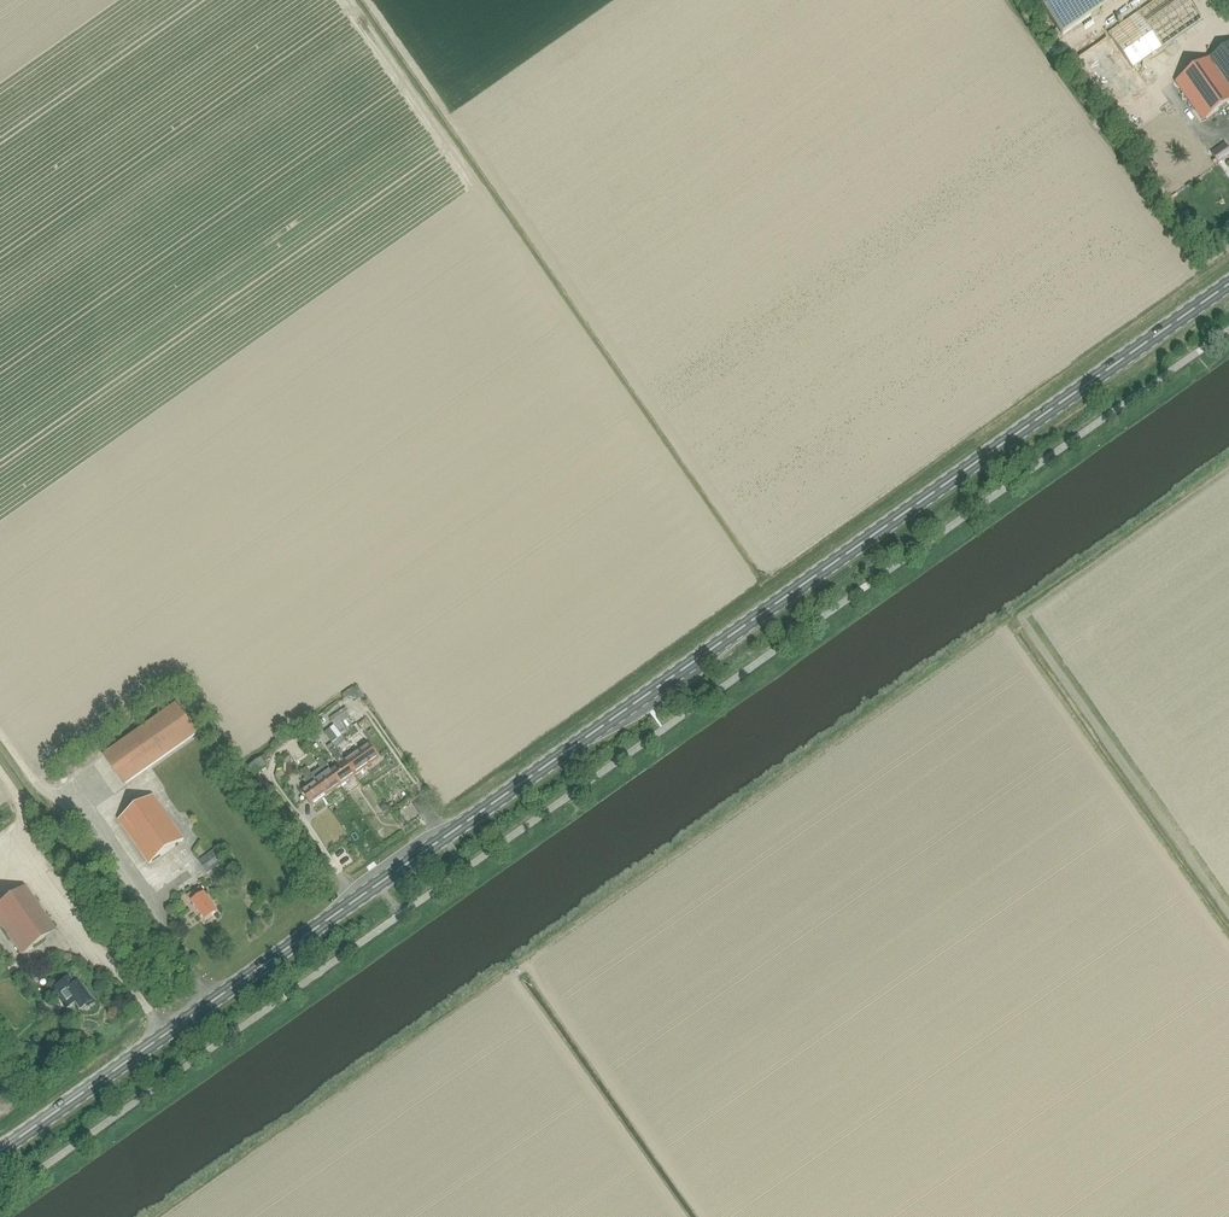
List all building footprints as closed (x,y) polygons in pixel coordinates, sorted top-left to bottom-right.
[(1063,36),(1114,0),(1038,0),(1063,36)] [(1133,69),(1203,20),(1189,0),(1156,0),(1138,13),(1108,34),(1133,69)] [(1141,72),(1135,76),(1106,35),(1076,55),(1114,109),(1149,85),(1148,84),(1155,79),(1149,70),(1142,74),(1141,72)] [(1209,58),(1176,82),(1203,121),(1228,103),(1228,45),(1209,58)] [(1228,157),(1228,151),(1225,144),(1212,153),(1218,163),(1228,157)] [(105,754),(126,784),(195,735),(174,705),(105,754)] [(338,731),(352,723),(347,716),(350,714),(346,707),(330,718),(338,731)] [(351,737),(344,741),(349,748),(355,744),(351,737)] [(345,760),(344,760),(335,747),(330,751),(335,758),(334,758),(339,764),(330,770),(341,785),(356,775),(345,760)] [(359,750),(345,760),(356,775),(370,765),(359,750)] [(330,770),(321,757),(316,761),(321,768),(320,768),(324,774),(316,780),(327,796),(341,785),(330,770)] [(254,776),(266,767),(260,758),(248,767),(254,776)] [(316,780),(307,767),(301,771),(306,778),(304,780),(308,786),(302,790),(301,791),(312,806),(327,796),(316,780)] [(149,864),(183,840),(153,796),(119,820),(149,864)] [(207,873),(223,862),(214,850),(199,860),(207,873)] [(55,930),(25,887),(0,904),(0,925),(21,954),(55,930)] [(205,921),(217,913),(204,893),(201,895),(197,889),(188,896),(192,902),(191,902),(205,921)] [(86,1008),(94,1002),(84,988),(82,989),(77,982),(73,985),(68,977),(51,989),(65,1008),(73,1003),(78,1010),(84,1006),(86,1008)]
